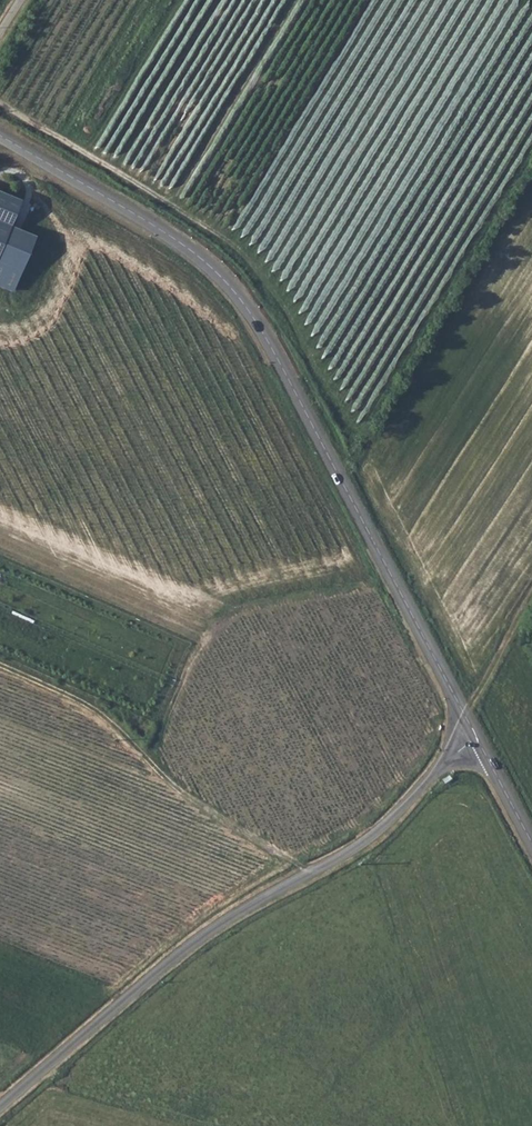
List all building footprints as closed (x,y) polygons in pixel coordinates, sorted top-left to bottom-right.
[(0,190),(0,218),(8,222),(17,198),(0,190)] [(8,222),(0,218),(0,285),(12,289),(32,233),(8,222)]
